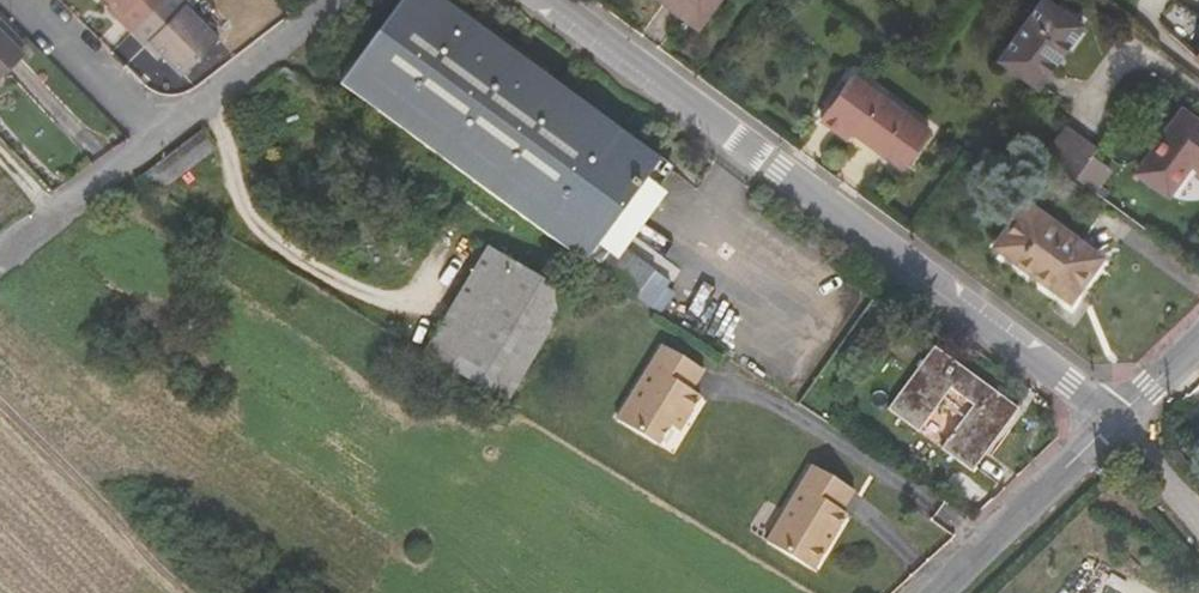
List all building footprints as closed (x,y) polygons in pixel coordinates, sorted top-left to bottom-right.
[(113,18),(119,11),(109,0),(102,7),(113,18)] [(128,32),(159,0),(108,0),(109,0),(119,11),(113,18),(128,32)] [(182,0),(159,0),(128,32),(141,46),(145,41),(177,75),(213,39),(181,7),(185,3),(182,0)] [(328,71),(591,266),(633,294),(654,266),(625,242),(607,226),(639,183),(648,190),(655,182),(669,163),(449,0),(405,0),(367,51),(352,39),(328,71)] [(698,16),(710,0),(677,0),(698,16)] [(995,57),(1035,86),(1080,23),(1049,0),(1037,0),(995,57)] [(2,71),(22,52),(0,29),(0,68),(2,71)] [(849,77),(820,117),(847,137),(853,130),(902,166),(927,133),(849,77)] [(1135,173),(1166,193),(1188,164),(1198,172),(1198,125),(1180,112),(1135,173)] [(1094,146),(1062,123),(1039,154),(1071,178),(1094,146)] [(143,183),(203,136),(199,130),(136,178),(143,183)] [(156,190),(213,148),(203,136),(143,183),(156,190)] [(607,226),(625,242),(664,189),(655,182),(648,190),(639,183),(607,226)] [(1025,202),(992,246),(1064,298),(1096,255),(1025,202)] [(519,271),(492,254),(461,305),(487,322),(519,271)] [(650,305),(669,279),(654,266),(633,294),(650,305)] [(571,302),(519,271),(487,322),(461,305),(429,357),(510,406),(571,302)] [(662,446),(674,426),(683,410),(692,416),(704,397),(695,392),(707,372),(666,347),(621,421),(662,446)] [(938,348),(892,411),(921,433),(953,389),(975,406),(944,449),(974,472),(1020,409),(938,348)] [(692,416),(683,410),(674,426),(683,432),(692,416)] [(853,491),(812,466),(766,542),(812,570),(845,515),(840,512),(853,491)]
